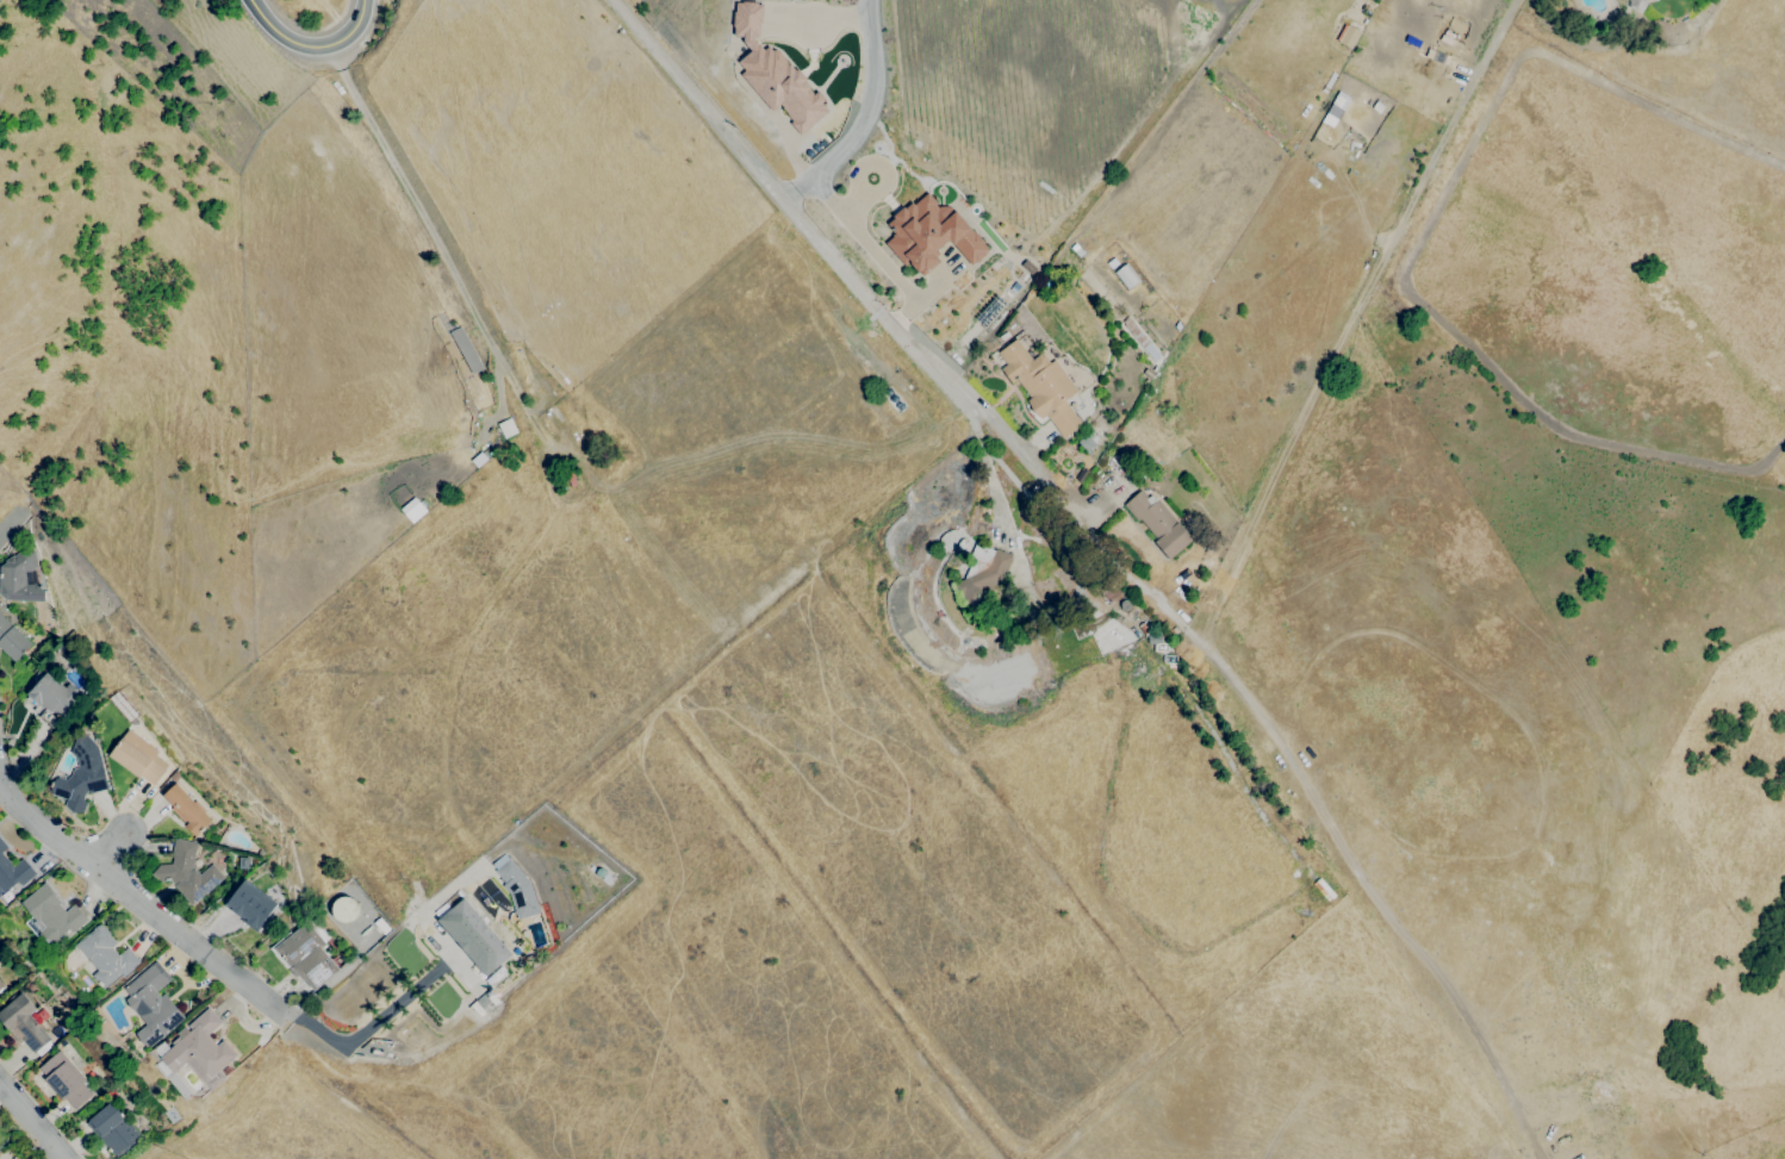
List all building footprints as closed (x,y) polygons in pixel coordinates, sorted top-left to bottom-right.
[(799,135),(813,123),(818,124),(830,114),(824,106),(825,95),(809,93),(810,85),(791,62),(787,62),(777,50),(762,49),(757,43),(761,4),(735,2),(732,36),(743,37),(742,42),(750,51),(737,62),(742,68),(741,76),(771,111),(778,105),(790,119),(789,124),(799,135)] [(1350,49),(1359,32),(1343,24),(1334,41),(1350,49)] [(988,251),(946,201),(939,207),(925,191),(886,224),(894,234),(884,243),(904,266),(908,263),(920,277),(939,261),(932,254),(948,240),(970,266),(988,251)] [(1081,425),(1064,401),(1076,392),(1053,359),(1048,363),(1041,353),(1030,360),(1016,339),(996,352),(1005,365),(1000,369),(1010,384),(1014,381),(1041,419),(1046,416),(1062,438),(1081,425)] [(1168,558),(1197,534),(1181,515),(1173,522),(1144,487),(1123,504),(1168,558)] [(953,596),(983,608),(1006,555),(976,542),(953,596)] [(35,553),(38,567),(29,573),(29,584),(39,584),(44,588),(44,602),(6,600),(0,594),(1,567),(7,562),(6,561),(14,555),(15,556),(19,553),(19,552),(24,548),(30,548),(35,553)] [(15,662),(0,648),(0,613),(33,643),(15,662)] [(50,714),(39,704),(37,708),(27,699),(30,696),(27,694),(33,687),(35,688),(48,672),(66,687),(70,684),(82,693),(79,698),(80,699),(63,719),(52,710),(50,714)] [(154,785),(141,775),(138,778),(110,756),(129,730),(157,752),(151,760),(164,771),(154,785)] [(85,812),(74,812),(66,806),(68,800),(54,795),(52,787),(54,781),(60,778),(68,780),(71,775),(75,769),(80,768),(77,759),(71,753),(76,740),(85,731),(99,748),(110,790),(91,795),(89,791),(86,793),(85,800),(88,804),(85,812)] [(175,783),(169,778),(175,771),(181,775),(175,783)] [(195,837),(185,827),(186,825),(170,809),(173,808),(162,795),(174,783),(212,821),(195,837)] [(5,893),(0,888),(0,838),(8,847),(2,853),(14,866),(24,859),(37,874),(21,887),(18,881),(5,893)] [(161,881),(153,874),(160,865),(172,864),(173,858),(172,858),(175,839),(197,842),(192,866),(194,870),(199,874),(212,864),(224,878),(192,905),(169,880),(161,881)] [(248,870),(238,868),(240,858),(249,858),(248,870)] [(275,902),(255,929),(224,905),(245,878),(275,902)] [(1330,902),(1313,885),(1319,878),(1336,896),(1330,902)] [(51,946),(41,933),(46,928),(41,921),(38,923),(21,904),(46,883),(57,895),(56,896),(61,903),(60,904),(66,912),(75,904),(88,921),(73,933),(69,929),(62,935),(62,936),(51,946)] [(346,894),(329,904),(342,926),(359,916),(346,894)] [(485,976),(468,957),(468,955),(456,942),(455,942),(439,922),(446,916),(444,915),(464,898),(512,955),(493,971),(492,970),(485,976)] [(315,991),(304,979),(303,980),(298,976),(296,978),(288,970),(291,968),(290,966),(287,968),(270,948),(290,933),(292,934),(306,922),(307,923),(313,918),(330,937),(324,943),(325,945),(321,948),(340,970),(315,991)] [(104,990),(92,976),(98,971),(76,945),(100,924),(101,926),(102,926),(111,935),(110,935),(117,943),(113,947),(119,955),(128,947),(141,962),(125,977),(123,973),(104,990)] [(126,1001),(131,997),(124,989),(156,961),(172,979),(156,992),(161,997),(164,995),(185,1018),(149,1048),(141,1042),(137,1034),(147,1026),(135,1011),(131,1008),(126,1001)] [(11,1032),(0,1020),(0,1013),(23,992),(37,1009),(30,1015),(51,1040),(49,1041),(52,1046),(41,1057),(36,1052),(33,1054),(23,1041),(20,1043),(10,1033),(11,1032)] [(212,1091),(187,1063),(175,1073),(161,1058),(175,1046),(172,1043),(180,1036),(182,1040),(192,1030),(188,1027),(209,1008),(222,1023),(209,1035),(218,1046),(223,1041),(237,1057),(220,1072),(226,1078),(212,1091)] [(39,1022),(33,1015),(41,1009),(46,1015),(39,1022)] [(56,1041),(52,1036),(63,1027),(67,1033),(56,1041)] [(75,1110),(66,1099),(63,1101),(45,1079),(48,1078),(39,1070),(61,1051),(86,1080),(82,1084),(92,1095),(75,1110)] [(118,1158),(116,1155),(114,1157),(87,1124),(112,1102),(125,1117),(139,1134),(132,1141),(135,1144),(118,1158)]
